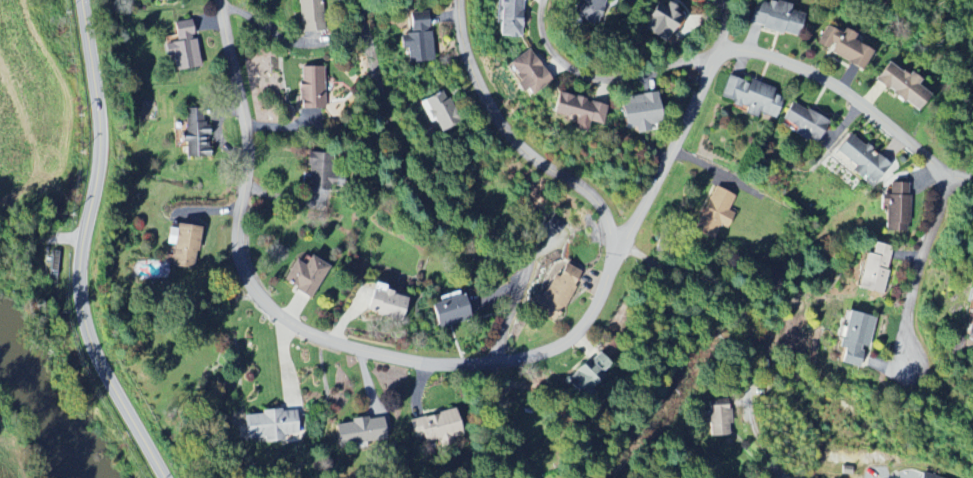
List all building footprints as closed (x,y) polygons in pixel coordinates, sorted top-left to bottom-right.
[(300,33),(323,32),(321,0),(298,0),(300,33)] [(519,37),(520,0),(495,0),(494,37),(519,37)] [(590,26),(599,0),(570,0),(564,17),(590,26)] [(795,37),(802,11),(758,0),(753,0),(747,25),(795,37)] [(667,43),(681,11),(667,5),(666,9),(652,2),(639,31),(667,43)] [(406,63),(430,62),(429,13),(409,13),(409,34),(398,35),(398,50),(405,50),(406,63)] [(197,68),(191,20),(171,23),(174,44),(162,45),(163,58),(171,57),(173,72),(197,68)] [(871,51),(851,42),(853,37),(831,27),(820,50),(863,70),(871,51)] [(546,82),(531,49),(508,59),(522,93),(546,82)] [(930,95),(915,86),(918,82),(886,61),(873,82),(918,113),(930,95)] [(298,109),(324,109),(323,67),(297,68),(298,109)] [(773,118),(780,98),(772,95),(774,89),(748,80),(746,83),(726,77),(719,99),(743,107),(741,114),(754,118),(756,113),(773,118)] [(434,120),(440,132),(459,122),(442,90),(418,103),(429,123),(434,120)] [(350,95),(332,92),(330,106),(348,108),(350,95)] [(599,126),(604,105),(555,92),(549,115),(571,121),(569,130),(582,133),(585,122),(599,126)] [(620,97),(621,129),(632,129),(632,130),(658,129),(656,95),(620,97)] [(780,121),(794,127),(791,134),(814,145),(825,119),(788,103),(780,121)] [(183,157),(206,157),(206,118),(183,118),(183,133),(177,133),(177,144),(183,144),(183,157)] [(889,164),(846,133),(829,158),(871,188),(889,164)] [(331,154),(309,155),(310,190),(340,189),(339,170),(331,170),(331,154)] [(884,206),(884,232),(908,232),(907,183),(889,183),(889,195),(878,195),(878,206),(884,206)] [(693,232),(712,239),(717,225),(726,228),(732,213),(727,211),(733,195),(711,186),(693,232)] [(546,225),(557,235),(564,227),(553,217),(546,225)] [(164,244),(172,245),(170,267),(194,270),(198,227),(174,225),(173,229),(165,228),(164,244)] [(865,254),(856,288),(881,295),(893,249),(874,243),(870,255),(865,254)] [(55,274),(56,251),(43,251),(43,273),(55,274)] [(292,260),(282,284),(314,298),(327,265),(308,257),(305,265),(292,260)] [(554,323),(580,272),(563,264),(556,278),(548,274),(530,310),(554,323)] [(366,313),(402,321),(408,295),(372,287),(366,313)] [(972,340),(972,289),(970,288),(966,303),(972,304),(964,337),(972,340)] [(438,331),(471,319),(462,294),(429,306),(438,331)] [(857,368),(862,347),(867,349),(875,318),(850,312),(840,349),(844,350),(840,364),(857,368)] [(610,365),(597,353),(591,359),(586,355),(561,382),(583,402),(591,393),(587,389),(610,365)] [(708,437),(728,437),(727,400),(707,401),(708,437)] [(406,421),(410,438),(418,437),(420,443),(434,440),(436,445),(459,440),(452,410),(406,421)] [(241,413),(242,440),(264,439),(264,442),(283,442),(283,436),(298,435),(297,411),(241,413)] [(331,424),(334,446),(382,440),(380,418),(331,424)]
